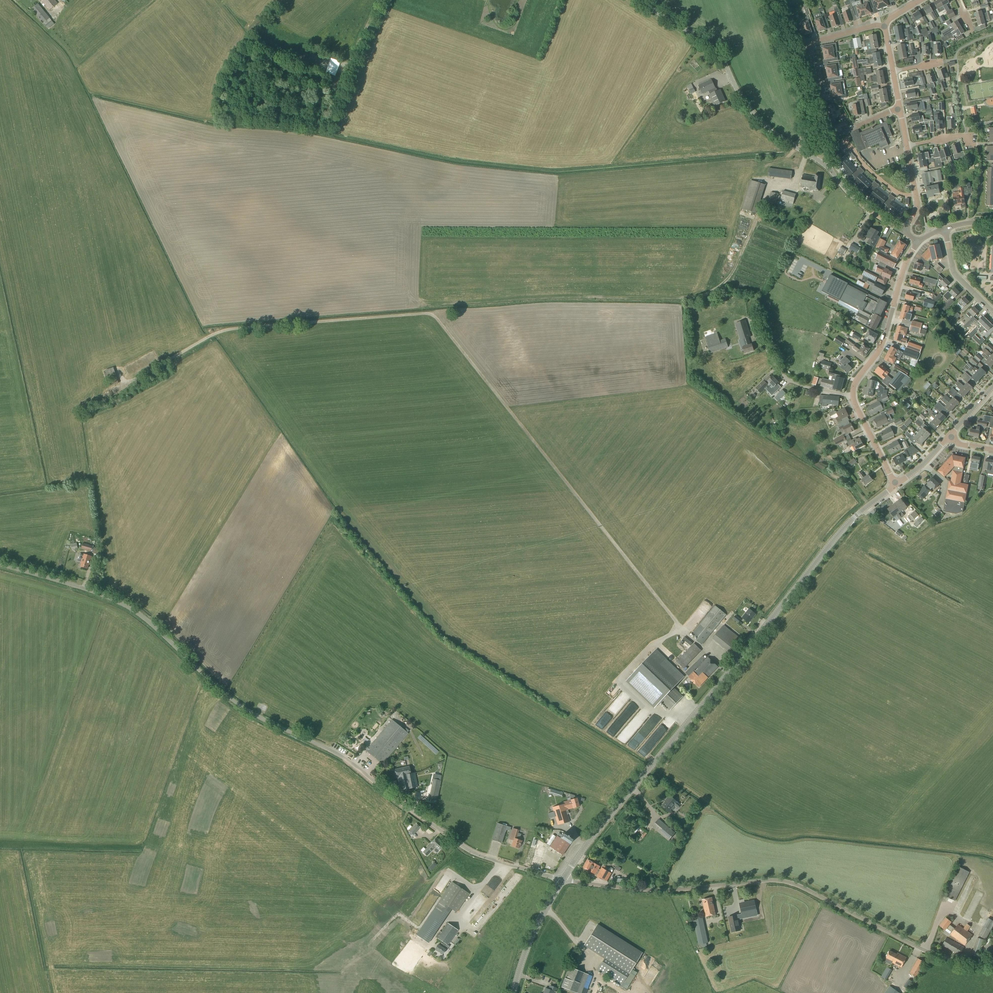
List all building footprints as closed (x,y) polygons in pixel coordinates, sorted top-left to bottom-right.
[(58,4),(55,0),(40,0),(49,11),(58,4)] [(882,8),(880,0),(870,0),(873,9),(876,8),(877,10),(882,8)] [(882,8),(888,6),(887,4),(890,3),(889,0),(880,0),(882,8)] [(940,0),(934,3),(937,10),(937,9),(939,14),(945,11),(940,0)] [(946,5),(949,3),(947,0),(940,0),(945,11),(947,13),(950,19),(955,16),(952,10),(950,11),(946,5)] [(861,2),(865,15),(871,14),(870,11),(873,10),(870,1),(861,4),(861,2)] [(860,17),(865,15),(861,2),(861,4),(856,6),(856,5),(853,6),(856,16),(859,15),(860,17)] [(54,24),(52,20),(50,18),(38,3),(31,10),(43,24),(45,27),(46,27),(48,29),(54,24)] [(848,23),(850,22),(851,21),(852,21),(851,17),(855,16),(851,5),(847,7),(849,11),(842,13),(846,23),(847,22),(848,23)] [(811,33),(810,29),(813,27),(809,15),(810,15),(807,6),(804,7),(807,17),(806,18),(807,22),(801,24),(802,28),(799,29),(801,34),(804,33),(805,35),(811,33)] [(933,12),(929,6),(923,9),(927,15),(929,14),(933,20),(937,18),(933,11),(933,12)] [(835,27),(838,27),(838,25),(840,25),(838,21),(842,20),(838,8),(834,9),(835,14),(829,17),(833,27),(834,27),(835,27)] [(991,16),(990,14),(992,14),(992,11),(986,13),(982,14),(981,11),(975,13),(976,20),(991,16)] [(922,18),(919,12),(913,15),(916,21),(919,20),(923,26),(927,24),(923,18),(922,18)] [(820,32),(824,30),(824,29),(825,29),(824,25),(826,24),(826,22),(827,21),(824,14),(820,15),(821,17),(815,18),(816,20),(815,21),(819,31),(820,31),(820,32)] [(976,20),(978,26),(980,26),(981,29),(986,28),(985,25),(984,21),(988,21),(992,20),(992,15),(991,16),(976,20)] [(948,35),(961,27),(957,21),(951,25),(953,28),(950,29),(949,29),(946,31),(941,33),(944,37),(948,35)] [(912,31),(915,29),(912,24),(909,26),(910,28),(902,30),(901,27),(894,28),(895,34),(910,32),(912,31)] [(957,34),(958,37),(956,38),(958,40),(963,37),(962,35),(964,33),(961,27),(948,35),(944,37),(941,39),(943,43),(946,41),(954,36),(957,34)] [(910,32),(895,34),(897,41),(904,40),(903,37),(907,36),(908,41),(914,39),(913,34),(911,34),(910,32)] [(862,44),(877,42),(876,35),(869,36),(870,40),(866,40),(866,41),(862,42),(862,44)] [(862,48),(862,44),(861,45),(860,38),(853,39),(855,49),(862,48)] [(866,53),(871,52),(870,50),(879,48),(877,42),(862,44),(862,48),(867,47),(867,50),(866,50),(866,53)] [(934,42),(930,42),(931,48),(934,48),(934,54),(935,54),(935,55),(936,56),(939,56),(940,55),(940,54),(941,54),(941,45),(941,43),(939,42),(936,42),(934,42)] [(833,53),(833,47),(836,47),(836,43),(826,45),(826,48),(823,48),(824,54),(833,53)] [(914,50),(913,44),(909,45),(908,45),(909,47),(905,48),(904,45),(898,46),(899,53),(914,50)] [(914,50),(899,53),(900,59),(907,58),(906,55),(910,54),(910,57),(916,56),(915,53),(918,52),(917,49),(914,50)] [(833,53),(824,54),(825,60),(827,60),(828,63),(838,61),(836,52),(833,53)] [(317,69),(321,57),(311,53),(306,65),(317,69)] [(863,63),(881,60),(879,53),(872,54),(873,58),(869,58),(869,59),(863,60),(857,61),(858,64),(863,63)] [(700,72),(703,69),(697,62),(694,65),(700,72)] [(838,71),(837,66),(839,65),(839,62),(828,64),(828,67),(826,67),(827,73),(838,71)] [(944,70),(938,72),(940,78),(940,80),(943,79),(947,78),(948,78),(949,78),(947,73),(945,74),(944,70)] [(838,71),(827,73),(828,79),(830,78),(831,81),(842,79),(841,76),(839,77),(838,71)] [(861,82),(864,81),(865,81),(864,75),(872,74),(871,71),(859,73),(860,76),(861,82)] [(869,80),(884,78),(883,71),(876,72),(876,75),(872,76),(872,77),(869,78),(869,80)] [(935,88),(933,83),(936,82),(933,74),(926,76),(929,84),(927,85),(928,90),(930,96),(935,94),(933,89),(935,88)] [(909,79),(904,80),(905,87),(914,85),(912,78),(912,77),(909,78),(909,79)] [(716,92),(711,80),(698,86),(702,95),(711,91),(712,94),(717,105),(725,101),(720,90),(716,92)] [(842,90),(841,84),(844,84),(844,81),(834,82),(834,85),(830,86),(831,88),(830,88),(830,92),(842,90)] [(872,98),(887,96),(886,89),(879,90),(879,88),(871,89),(872,92),(879,91),(880,94),(876,94),(876,95),(872,96),(872,98)] [(842,90),(830,92),(831,96),(832,95),(832,97),(836,97),(836,100),(837,99),(840,99),(846,98),(846,95),(843,95),(842,90)] [(915,93),(914,90),(906,92),(907,99),(915,97),(916,98),(919,97),(918,93),(915,93)] [(887,96),(872,98),(873,101),(877,100),(877,101),(881,100),(881,103),(880,103),(881,108),(886,106),(886,103),(888,102),(887,96)] [(859,116),(859,115),(861,115),(860,111),(864,110),(862,100),(858,101),(858,105),(852,106),(854,116),(855,116),(856,116),(859,116)] [(917,102),(908,103),(909,106),(908,107),(908,110),(909,109),(909,110),(916,109),(917,112),(923,111),(921,101),(917,102)] [(832,106),(830,105),(828,106),(828,107),(826,108),(828,111),(824,113),(828,124),(834,122),(833,119),(831,120),(830,117),(836,115),(833,105),(832,106)] [(933,121),(932,118),(930,118),(930,120),(927,120),(925,119),(923,119),(923,116),(919,117),(919,114),(910,115),(912,122),(918,121),(919,123),(924,122),(924,123),(929,122),(933,121)] [(940,119),(940,115),(934,116),(934,121),(936,121),(936,130),(943,129),(943,121),(941,121),(941,119),(940,119)] [(955,129),(954,121),(951,121),(951,117),(947,117),(947,121),(948,121),(948,129),(955,129)] [(892,136),(886,122),(860,133),(858,130),(850,133),(858,152),(866,149),(878,144),(879,146),(883,147),(888,145),(886,140),(892,138),(892,136)] [(845,134),(844,131),(847,129),(847,128),(847,127),(846,125),(845,124),(845,123),(835,126),(835,127),(837,132),(835,133),(834,132),(831,133),(833,138),(845,134)] [(927,131),(926,126),(926,125),(921,126),(913,127),(913,130),(912,130),(913,133),(914,133),(914,134),(922,132),(927,131)] [(961,153),(958,145),(951,147),(954,155),(953,155),(954,159),(956,160),(962,158),(964,162),(966,162),(965,157),(964,151),(961,153)] [(940,158),(939,153),(937,148),(934,148),(934,153),(934,154),(928,155),(928,153),(925,154),(925,153),(918,155),(919,161),(934,159),(940,158)] [(945,158),(950,157),(947,148),(940,151),(941,152),(939,153),(940,158),(942,164),(946,162),(945,158)] [(843,163),(839,166),(842,169),(842,170),(844,172),(852,165),(845,157),(841,161),(843,163)] [(934,159),(919,161),(920,168),(927,167),(927,163),(934,162),(934,164),(935,168),(942,167),(942,164),(940,158),(934,159)] [(852,165),(844,172),(846,174),(849,177),(852,175),(854,177),(858,173),(856,171),(857,170),(852,165)] [(770,175),(793,179),(794,171),(771,168),(770,175)] [(938,185),(931,187),(930,183),(934,182),(933,178),(935,179),(935,182),(942,181),(940,170),(923,173),(923,175),(922,175),(923,183),(924,182),(925,188),(927,198),(934,197),(933,194),(939,193),(938,185)] [(855,181),(854,182),(857,185),(856,186),(859,188),(866,180),(861,175),(861,174),(860,175),(858,173),(854,177),(856,179),(855,181)] [(819,191),(821,175),(815,174),(815,177),(803,175),(801,187),(810,188),(809,190),(813,190),(819,191)] [(756,214),(765,185),(750,180),(741,209),(756,214)] [(866,180),(859,188),(861,190),(861,189),(865,192),(867,190),(869,192),(873,187),(871,185),(872,185),(871,184),(866,180)] [(965,207),(964,197),(969,196),(968,194),(971,193),(970,183),(966,183),(967,188),(958,188),(959,192),(952,193),(954,208),(961,207),(965,207)] [(873,187),(869,192),(872,194),(870,197),(873,200),(875,202),(882,193),(876,189),(873,187)] [(793,205),(796,194),(783,191),(781,197),(779,196),(778,200),(780,200),(780,201),(793,205)] [(776,204),(778,195),(771,193),(769,202),(776,204)] [(882,193),(875,202),(877,204),(878,203),(881,206),(884,203),(886,205),(890,200),(887,199),(888,198),(882,193)] [(886,205),(886,206),(888,208),(888,209),(887,210),(891,213),(890,213),(893,215),(899,205),(894,202),(893,202),(893,201),(892,202),(890,200),(886,205)] [(899,205),(893,215),(895,216),(896,216),(899,218),(902,214),(904,216),(907,211),(904,209),(899,205)] [(874,246),(880,237),(876,235),(878,232),(871,228),(866,237),(869,239),(867,242),(874,246)] [(898,260),(906,246),(899,241),(890,255),(898,260)] [(853,251),(856,246),(852,243),(849,248),(849,249),(846,256),(849,258),(853,251)] [(939,245),(939,244),(934,245),(934,246),(929,247),(921,256),(928,263),(932,261),(942,259),(939,245)] [(844,255),(847,250),(841,247),(838,251),(841,253),(840,255),(843,256),(844,255)] [(893,268),(898,260),(880,251),(875,259),(893,268)] [(928,270),(930,265),(927,263),(924,262),(923,266),(922,265),(915,263),(913,269),(920,271),(921,269),(925,270),(925,269),(928,270)] [(939,273),(943,269),(937,264),(933,268),(939,273)] [(878,265),(875,272),(881,275),(882,275),(881,276),(880,275),(878,278),(877,283),(879,284),(885,286),(888,279),(889,279),(892,273),(888,271),(888,270),(885,269),(878,265)] [(823,288),(822,292),(826,294),(829,295),(839,301),(838,303),(838,304),(857,314),(858,313),(860,314),(858,319),(861,321),(860,322),(864,324),(864,323),(866,324),(865,325),(875,330),(880,321),(881,318),(888,303),(880,299),(879,300),(880,300),(878,305),(874,303),(874,302),(870,300),(869,301),(865,299),(867,294),(868,293),(848,283),(848,284),(830,275),(823,288)] [(922,288),(922,287),(923,284),(919,283),(921,279),(911,276),(909,283),(919,286),(918,287),(922,288)] [(936,286),(937,281),(924,277),(923,282),(936,286)] [(945,288),(950,284),(945,278),(940,283),(940,284),(938,286),(941,289),(943,287),(945,288)] [(876,283),(869,279),(866,283),(865,282),(865,284),(858,280),(856,284),(867,289),(869,285),(874,288),(872,291),(882,295),(886,288),(876,283)] [(959,293),(954,288),(949,293),(948,291),(943,296),(947,301),(950,298),(952,296),(954,298),(959,293)] [(918,297),(919,293),(914,292),(914,294),(907,292),(905,299),(913,301),(914,296),(918,297)] [(942,296),(939,294),(936,297),(933,295),(932,299),(936,302),(942,296)] [(829,295),(827,298),(838,303),(839,301),(829,295)] [(964,308),(969,303),(964,298),(959,302),(959,303),(957,305),(960,308),(962,306),(964,308)] [(945,312),(954,302),(951,299),(942,309),(945,312)] [(925,300),(924,304),(923,306),(933,309),(933,307),(935,302),(925,300)] [(908,314),(909,311),(912,311),(913,307),(910,306),(910,307),(903,305),(901,312),(908,314)] [(973,317),(978,312),(973,307),(968,312),(969,312),(966,314),(969,317),(971,315),(973,317)] [(912,315),(908,314),(901,312),(900,319),(906,321),(909,322),(910,318),(907,317),(907,315),(912,316),(912,315)] [(955,321),(960,316),(960,315),(957,313),(952,318),(955,321)] [(977,332),(988,321),(983,317),(978,322),(980,324),(974,330),(977,332)] [(751,345),(748,338),(751,337),(747,326),(745,320),(736,324),(741,340),(744,339),(746,346),(743,347),(745,354),(754,351),(752,345),(751,345)] [(966,329),(972,323),(969,320),(964,326),(966,329)] [(921,329),(922,323),(912,321),(911,326),(921,329)] [(988,321),(977,332),(979,334),(981,331),(981,332),(985,329),(988,331),(992,326),(988,321)] [(898,326),(896,333),(902,335),(906,336),(908,329),(898,326)] [(919,334),(921,329),(911,326),(909,331),(919,334)] [(873,344),(878,335),(869,330),(864,339),(873,344)] [(854,333),(852,332),(850,335),(852,336),(852,337),(859,341),(861,336),(854,333)] [(720,341),(717,333),(705,337),(710,354),(729,347),(726,339),(720,341)] [(902,335),(896,333),(894,340),(900,342),(906,344),(907,339),(901,338),(902,335)] [(983,341),(987,337),(984,334),(980,339),(979,340),(974,335),(972,338),(979,345),(983,341)] [(842,347),(845,342),(837,336),(833,341),(842,347)] [(918,353),(919,353),(922,347),(908,342),(906,348),(918,353)] [(861,348),(855,344),(852,348),(858,352),(864,357),(870,349),(864,344),(861,348)] [(897,350),(891,347),(887,353),(893,356),(893,357),(899,360),(903,353),(897,350)] [(957,355),(960,352),(961,351),(958,347),(953,352),(955,354),(957,355)] [(905,348),(903,355),(916,360),(918,353),(906,348),(905,348)] [(893,357),(893,356),(887,353),(884,360),(890,363),(890,362),(893,364),(896,359),(893,357)] [(987,356),(983,353),(981,355),(987,361),(985,363),(990,368),(992,365),(992,361),(989,358),(987,356)] [(979,362),(982,359),(977,354),(974,358),(979,362)] [(847,374),(852,368),(848,365),(851,362),(845,357),(840,362),(842,364),(839,367),(847,374)] [(976,366),(979,362),(974,358),(970,361),(976,366)] [(830,371),(832,364),(822,361),(820,368),(830,371)] [(966,364),(976,373),(981,378),(986,373),(980,368),(978,370),(975,367),(974,368),(968,363),(966,364)] [(981,378),(976,373),(966,364),(964,367),(967,369),(968,367),(970,368),(968,370),(971,372),(971,373),(974,375),(971,378),(976,383),(981,378)] [(901,373),(899,372),(893,380),(887,375),(889,373),(886,371),(887,369),(883,366),(883,367),(880,365),(874,372),(881,377),(880,378),(883,379),(881,381),(888,387),(890,385),(899,392),(909,379),(901,373)] [(907,376),(909,372),(896,365),(894,368),(899,371),(907,376)] [(838,386),(842,387),(843,384),(844,385),(845,380),(844,379),(841,378),(842,374),(829,371),(828,375),(832,377),(831,381),(832,381),(831,385),(833,385),(833,384),(834,385),(834,386),(835,386),(836,384),(838,385),(838,386)] [(779,383),(778,383),(779,382),(776,380),(773,377),(771,378),(769,376),(764,381),(763,380),(756,388),(760,393),(764,389),(771,396),(780,387),(777,384),(779,383)] [(832,381),(831,381),(822,378),(820,386),(830,389),(831,385),(832,381)] [(874,389),(874,390),(876,382),(868,380),(867,388),(874,389)] [(956,383),(962,388),(968,393),(972,388),(967,383),(964,386),(958,381),(956,383)] [(968,393),(962,388),(956,383),(955,384),(957,386),(956,387),(960,391),(958,393),(963,398),(968,393)] [(867,388),(864,387),(863,395),(872,396),(874,390),(874,389),(867,388)] [(786,394),(781,390),(776,395),(781,399),(786,394)] [(754,410),(763,401),(757,394),(753,398),(754,399),(749,404),(754,410)] [(891,398),(889,394),(880,398),(882,400),(883,403),(885,401),(889,400),(889,399),(891,398)] [(820,395),(819,403),(823,404),(822,406),(826,407),(827,404),(838,405),(839,398),(828,396),(820,395)] [(943,397),(949,403),(954,408),(959,403),(953,398),(951,400),(945,395),(943,397)] [(954,408),(949,403),(943,397),(940,400),(947,406),(944,408),(950,413),(954,408)] [(878,402),(867,408),(871,415),(883,409),(880,404),(879,402),(878,402)] [(929,412),(936,418),(941,422),(945,417),(940,413),(938,415),(935,413),(934,413),(930,410),(928,408),(926,409),(929,411),(929,412)] [(838,426),(843,423),(841,420),(848,416),(844,409),(837,413),(836,412),(834,411),(829,414),(830,417),(837,414),(838,417),(835,418),(839,425),(838,425),(838,426)] [(941,422),(936,418),(929,412),(927,413),(934,419),(931,423),(931,422),(929,425),(932,427),(934,425),(936,427),(941,422)] [(878,428),(888,422),(884,415),(874,420),(878,428)] [(896,426),(903,423),(900,418),(894,422),(896,426)] [(907,427),(913,421),(909,418),(904,424),(907,427)] [(922,429),(920,427),(923,424),(921,423),(923,421),(919,418),(918,420),(915,423),(920,427),(918,429),(920,431),(918,434),(925,440),(930,435),(923,428),(922,429)] [(843,423),(838,426),(841,432),(841,433),(844,431),(846,435),(848,434),(854,431),(851,424),(850,424),(845,427),(843,423)] [(979,431),(980,427),(976,426),(975,430),(971,429),(970,430),(968,431),(968,434),(969,436),(978,438),(979,431)] [(884,441),(894,435),(890,428),(886,430),(880,433),(884,441)] [(925,440),(918,434),(914,438),(914,437),(915,436),(914,434),(912,436),(907,431),(904,434),(906,436),(905,437),(908,439),(909,438),(909,439),(908,441),(911,444),(914,440),(920,445),(925,440)] [(836,446),(841,443),(846,441),(844,436),(843,435),(833,440),(836,446)] [(852,441),(847,443),(850,448),(853,447),(855,451),(863,446),(859,438),(856,440),(856,438),(851,441),(852,441)] [(891,454),(901,449),(897,441),(890,444),(891,446),(887,447),(891,454)] [(920,455),(922,452),(915,446),(912,449),(920,455)] [(911,456),(908,450),(907,451),(904,452),(905,453),(902,454),(893,459),(896,466),(906,461),(908,460),(909,460),(910,461),(911,460),(912,459),(911,458),(911,456)] [(868,456),(860,460),(863,467),(871,463),(868,456)] [(963,469),(965,458),(952,456),(938,471),(944,477),(951,470),(953,471),(950,481),(949,481),(945,499),(943,512),(956,515),(962,513),(964,503),(965,503),(968,485),(960,483),(963,472),(962,473),(963,469)] [(978,468),(980,458),(972,456),(970,466),(978,468)] [(851,467),(857,462),(853,458),(852,457),(847,461),(851,467)] [(984,470),(987,471),(987,472),(988,474),(992,475),(992,466),(992,464),(992,461),(986,459),(985,465),(984,470)] [(865,477),(860,471),(858,473),(862,479),(861,480),(865,485),(872,480),(868,475),(865,477)] [(928,489),(930,490),(932,488),(934,490),(939,484),(932,478),(929,480),(927,482),(927,483),(928,484),(927,486),(929,487),(928,489)] [(930,491),(930,490),(928,489),(929,487),(927,486),(926,487),(925,485),(916,495),(922,500),(930,491)] [(903,515),(906,513),(907,510),(905,508),(907,507),(901,499),(895,504),(903,515)] [(903,515),(895,504),(888,509),(894,517),(896,515),(899,520),(902,518),(901,518),(904,516),(903,515)] [(912,521),(919,515),(915,511),(910,515),(908,517),(912,521)] [(938,521),(938,520),(944,515),(941,512),(937,517),(936,518),(936,519),(938,521)] [(913,527),(916,524),(922,519),(920,517),(914,522),(911,525),(913,527)] [(91,552),(93,546),(83,543),(81,549),(91,552)] [(92,553),(97,555),(95,559),(99,560),(100,555),(98,555),(100,550),(94,548),(92,553)] [(80,562),(79,566),(87,568),(88,565),(89,565),(91,557),(83,554),(81,562),(80,562)] [(688,610),(693,614),(700,606),(695,602),(688,610)] [(702,645),(726,615),(715,605),(692,633),(692,634),(698,639),(696,641),(702,645)] [(749,623),(756,614),(749,609),(742,618),(749,623)] [(729,652),(740,639),(723,625),(713,639),(729,652)] [(692,643),(685,637),(683,639),(690,645),(692,643)] [(684,669),(701,650),(694,643),(676,662),(684,669)] [(669,711),(683,696),(674,688),(685,676),(656,649),(626,681),(654,708),(660,702),(669,711)] [(706,659),(703,656),(685,673),(689,677),(699,687),(709,676),(718,667),(708,657),(706,659)] [(610,732),(616,735),(622,730),(626,728),(625,725),(633,719),(635,720),(646,710),(641,713),(640,714),(636,715),(636,714),(641,706),(633,702),(624,710),(620,702),(615,704),(611,709),(612,712),(615,713),(618,710),(620,711),(620,713),(619,714),(610,718),(611,719),(612,718),(614,717),(615,720),(612,726),(613,727),(610,732)] [(642,725),(649,716),(644,712),(636,721),(638,723),(638,722),(642,725)] [(382,765),(408,733),(392,720),(366,751),(382,765)] [(632,732),(635,730),(632,726),(621,737),(626,743),(634,734),(632,732)] [(411,774),(409,766),(395,769),(397,780),(398,780),(400,791),(417,787),(414,773),(411,774)] [(433,779),(431,787),(440,788),(441,781),(433,779)] [(561,797),(563,793),(548,788),(547,791),(550,792),(549,793),(555,795),(561,797)] [(678,808),(681,805),(677,802),(670,796),(665,801),(665,802),(662,806),(669,812),(674,805),(678,808)] [(570,822),(566,810),(573,808),(579,807),(577,798),(571,800),(562,802),(563,804),(552,807),(553,812),(548,813),(549,818),(555,817),(558,825),(570,822)] [(669,841),(675,833),(659,819),(652,827),(669,841)] [(502,843),(507,826),(497,823),(492,840),(502,843)] [(520,846),(522,841),(520,840),(521,834),(518,833),(519,830),(512,828),(509,839),(513,841),(512,846),(518,848),(519,846),(520,846)] [(638,839),(641,842),(649,833),(645,830),(642,834),(638,839)] [(562,855),(572,840),(564,834),(554,849),(562,855)] [(444,845),(436,838),(431,843),(422,852),(427,856),(431,851),(435,847),(439,851),(444,845)] [(599,869),(600,867),(588,860),(584,868),(595,874),(596,874),(599,869)] [(955,901),(969,872),(958,867),(944,896),(955,901)] [(607,881),(611,873),(608,871),(607,871),(601,868),(600,870),(599,869),(596,874),(595,874),(594,875),(597,876),(596,877),(602,880),(603,879),(607,881)] [(457,913),(469,894),(452,882),(416,935),(429,943),(451,909),(457,913)] [(706,917),(716,915),(712,898),(702,900),(706,917)] [(744,902),(739,903),(742,913),(756,910),(754,900),(744,902)] [(737,915),(729,917),(732,932),(740,931),(737,915)] [(954,929),(949,925),(951,922),(946,918),(940,926),(945,930),(946,928),(952,933),(950,935),(965,946),(972,935),(967,931),(969,929),(970,930),(971,927),(970,927),(971,927),(967,924),(963,928),(958,924),(954,929)] [(992,926),(992,921),(988,918),(978,936),(986,940),(992,926)] [(448,946),(458,930),(447,923),(441,932),(440,931),(436,937),(442,942),(439,945),(438,945),(435,949),(442,954),(445,949),(444,948),(446,944),(448,946)] [(621,986),(629,974),(632,969),(642,952),(597,924),(584,946),(604,959),(597,971),(621,986)] [(705,925),(694,927),(698,945),(701,944),(706,943),(707,943),(709,943),(705,925)] [(960,956),(964,948),(947,937),(942,945),(960,956)] [(990,938),(989,942),(988,944),(985,944),(983,949),(985,950),(984,954),(989,956),(990,953),(992,947),(992,940),(990,938)] [(577,966),(582,954),(572,950),(567,963),(577,966)] [(897,954),(890,951),(886,958),(893,962),(892,963),(901,967),(906,958),(897,953),(897,954)] [(917,978),(925,963),(918,959),(909,974),(917,978)] [(882,975),(887,979),(895,970),(890,966),(882,975)] [(627,981),(632,983),(637,975),(634,973),(636,970),(638,971),(639,970),(634,967),(627,981)] [(592,976),(571,968),(567,979),(565,978),(561,987),(576,992),(586,992),(592,976)]
